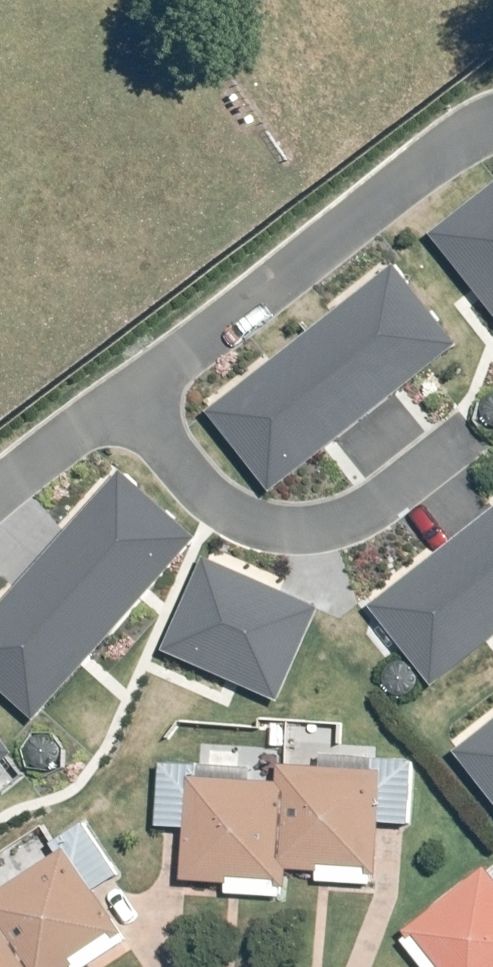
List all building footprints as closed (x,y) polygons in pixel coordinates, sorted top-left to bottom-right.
[(433,233),(492,309),(492,186),(433,233)] [(394,266),(211,411),(275,491),(458,345),(394,266)] [(121,474),(0,608),(0,689),(36,720),(196,541),(121,474)] [(372,608),(434,686),(492,639),(492,512),(372,608)] [(318,612),(204,562),(163,652),(278,703),(318,612)] [(456,754),(492,801),(492,725),(456,754)] [(0,739),(0,765),(13,755),(0,739)] [(376,875),(382,773),(280,767),(279,782),(188,776),(182,883),(285,889),(287,870),(376,875)] [(65,849),(0,892),(0,966),(74,966),(122,935),(65,849)] [(486,870),(404,934),(431,966),(492,966),(492,879),(486,870)]
